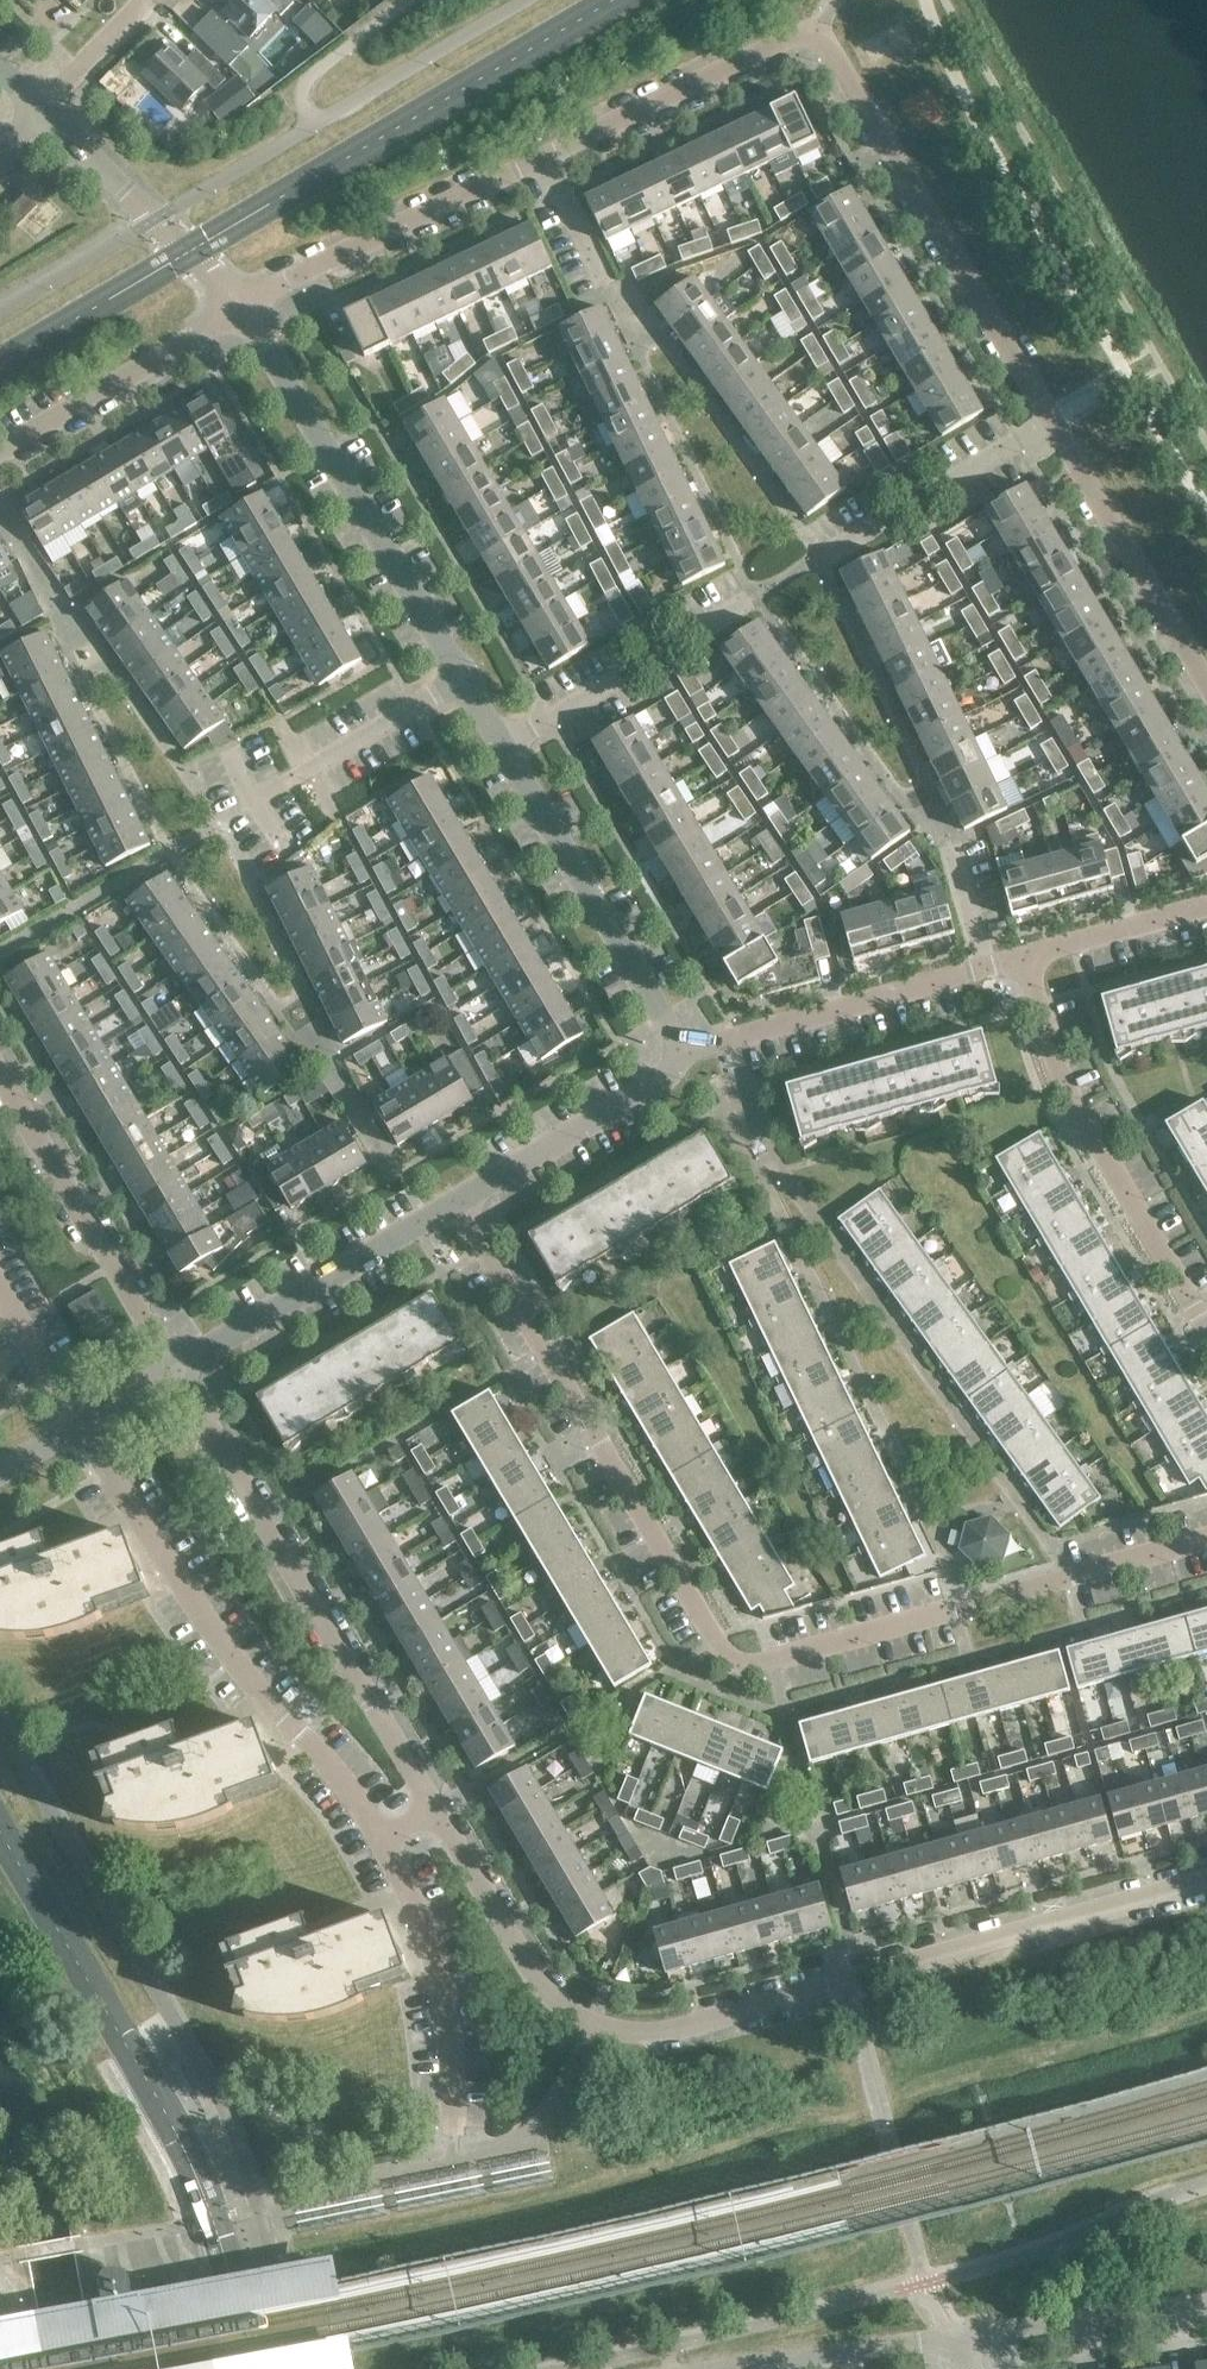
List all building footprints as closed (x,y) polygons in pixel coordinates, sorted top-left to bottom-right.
[(250,39),(276,12),(281,16),(294,3),(291,0),(217,0),(214,3),(250,39)] [(309,6),(293,23),(318,48),(335,31),(309,6)] [(211,12),(194,31),(230,66),(248,48),(211,12)] [(172,47),(144,75),(180,110),(207,83),(216,91),(226,80),(205,59),(195,69),(172,47)] [(237,75),(209,104),(228,122),(256,93),(237,75)] [(796,97),(772,109),(792,152),(796,160),(821,149),(796,97)] [(792,152),(772,109),(748,120),(769,163),(792,152)] [(769,163),(748,120),(725,131),(746,174),(769,163)] [(746,174),(725,131),(702,142),(723,185),(746,174)] [(723,185),(702,142),(679,153),(700,196),(723,185)] [(700,196),(679,153),(656,165),(676,207),(700,196)] [(676,207),(656,165),(633,176),(653,219),(676,207)] [(653,219),(633,176),(610,187),(630,230),(653,219)] [(810,189),(817,200),(834,190),(827,179),(810,189)] [(630,230),(610,187),(585,198),(606,241),(630,230)] [(864,212),(850,189),(810,213),(823,236),(864,212)] [(802,194),(788,202),(795,213),(808,205),(802,194)] [(26,195),(5,216),(17,228),(38,207),(26,195)] [(795,213),(788,202),(774,210),(781,222),(795,213)] [(877,234),(864,212),(823,236),(836,258),(877,234)] [(758,222),(743,227),(747,239),(762,234),(758,222)] [(532,224),(507,236),(528,279),(552,267),(532,224)] [(747,239),(743,227),(728,232),(732,244),(747,239)] [(890,256),(877,234),(836,258),(849,280),(890,256)] [(528,279),(507,236),(484,247),(505,290),(528,279)] [(709,238),(694,243),(698,256),(713,251),(709,238)] [(781,242),(770,249),(778,263),(790,256),(781,242)] [(698,256),(694,243),(679,248),(683,261),(698,256)] [(768,259),(760,246),(748,252),(756,266),(768,259)] [(505,290),(484,247),(461,258),(482,301),(505,290)] [(661,256),(646,263),(652,275),(666,268),(661,256)] [(798,270),(790,256),(778,263),(786,277),(798,270)] [(904,278),(890,256),(849,280),(863,302),(904,278)] [(482,301),(461,258),(438,269),(459,312),(482,301)] [(776,273),(768,259),(756,266),(764,280),(776,273)] [(652,275),(646,263),(632,270),(638,282),(652,275)] [(459,312),(438,269),(415,280),(435,323),(459,312)] [(656,305),(671,327),(710,299),(694,278),(656,305)] [(917,300),(904,278),(863,302),(876,325),(917,300)] [(435,323),(415,280),(392,292),(412,334),(435,323)] [(808,287),(796,293),(804,307),(816,300),(808,287)] [(794,304),(786,290),(774,297),(783,311),(794,304)] [(722,291),(710,299),(671,327),(686,348),(725,320),(737,312),(722,291)] [(412,334),(392,292),(368,303),(389,346),(412,334)] [(824,314),(816,300),(804,307),(812,321),(824,314)] [(930,323),(917,300),(876,325),(889,347),(930,323)] [(389,346),(368,303),(344,314),(365,357),(389,346)] [(802,317),(794,304),(783,311),(791,324),(802,317)] [(559,306),(544,312),(550,324),(564,318),(559,306)] [(613,332),(602,308),(559,328),(570,352),(613,332)] [(550,324),(544,312),(530,319),(536,331),(550,324)] [(740,341),(725,320),(686,348),(701,369),(740,341)] [(943,345),(930,323),(889,347),(902,369),(943,345)] [(512,328),(498,335),(504,347),(518,340),(512,328)] [(834,331),(823,338),(831,351),(842,345),(834,331)] [(624,355),(613,332),(570,352),(581,376),(624,355)] [(504,347),(498,335),(483,342),(489,354),(504,347)] [(821,348),(812,335),(801,341),(809,355),(821,348)] [(755,362),(740,341),(701,369),(716,390),(755,362)] [(850,358),(842,345),(831,351),(839,365),(850,358)] [(956,367),(943,345),(902,369),(915,391),(956,367)] [(349,348),(340,353),(345,364),(355,360),(349,348)] [(829,362),(821,348),(809,355),(817,369),(829,362)] [(467,354),(455,364),(464,375),(476,365),(467,354)] [(635,378),(624,355),(581,376),(593,399),(635,378)] [(519,360),(507,366),(514,380),(526,374),(519,360)] [(770,383),(755,362),(716,390),(731,411),(770,383)] [(464,375),(455,364),(443,374),(451,385),(464,375)] [(969,389),(956,367),(915,391),(928,413),(969,389)] [(534,388),(526,374),(514,380),(522,394),(534,388)] [(860,376),(849,382),(857,396),(868,389),(860,376)] [(512,391),(505,377),(493,383),(500,398),(512,391)] [(647,402),(635,378),(593,399),(604,422),(647,402)] [(847,393),(839,379),(827,386),(836,400),(847,393)] [(785,404),(770,383),(731,411),(747,432),(785,404)] [(426,386),(413,395),(419,406),(433,398),(426,386)] [(877,403),(868,389),(857,396),(865,410),(877,403)] [(983,412),(969,389),(928,413),(942,437),(983,412)] [(520,405),(512,391),(500,398),(508,412),(520,405)] [(855,407),(847,393),(836,400),(844,414),(855,407)] [(185,406),(210,449),(209,449),(211,452),(231,440),(217,417),(204,395),(185,406)] [(419,406),(413,395),(395,405),(402,416),(419,406)] [(458,422),(445,399),(404,424),(417,447),(458,422)] [(658,425),(647,402),(604,422),(615,446),(658,425)] [(800,425),(785,404),(747,432),(762,453),(800,425)] [(543,405),(531,411),(538,425),(550,419),(543,405)] [(210,449),(185,406),(177,411),(176,410),(171,415),(166,417),(192,460),(209,449),(210,449)] [(882,411),(870,418),(878,431),(889,424),(882,411)] [(231,440),(211,452),(236,494),(256,482),(239,454),(243,453),(232,413),(217,417),(231,440)] [(192,460),(166,417),(159,422),(157,421),(152,426),(148,428),(173,471),(192,460)] [(558,433),(550,419),(538,425),(546,439),(558,433)] [(471,445),(458,422),(417,447),(430,469),(471,445)] [(536,437),(529,423),(517,429),(525,443),(536,437)] [(669,448),(658,425),(615,446),(626,469),(669,448)] [(815,446),(800,425),(762,453),(777,474),(815,446)] [(875,440),(867,427),(855,433),(864,447),(875,440)] [(173,471),(148,428),(140,433),(139,432),(134,437),(130,439),(155,482),(173,471)] [(897,432),(883,440),(897,463),(910,455),(897,432)] [(544,451),(536,437),(525,443),(532,457),(544,451)] [(155,482),(130,439),(122,444),(121,442),(116,447),(111,450),(136,493),(155,482)] [(891,467),(875,440),(864,447),(879,474),(891,467)] [(485,467),(471,445),(430,469),(444,491),(485,467)] [(830,467),(815,446),(777,474),(792,495),(830,467)] [(680,471),(669,448),(626,469),(637,492),(680,471)] [(136,493),(111,450),(103,455),(102,453),(97,458),(93,461),(118,503),(136,493)] [(567,451),(555,457),(563,471),(575,465),(567,451)] [(118,503),(93,461),(85,466),(84,464),(79,469),(74,472),(100,514),(118,503)] [(582,479),(575,465),(563,471),(570,485),(582,479)] [(498,489),(485,467),(444,491),(457,513),(498,489)] [(846,489),(830,467),(792,495),(807,517),(846,489)] [(560,482),(553,468),(541,474),(549,488),(560,482)] [(691,495),(680,471),(637,492),(649,515),(691,495)] [(100,514),(74,472),(67,476),(65,475),(60,480),(56,483),(81,525),(100,514)] [(568,496),(560,482),(549,488),(556,502),(568,496)] [(81,525),(56,483),(48,487),(47,486),(42,491),(38,494),(63,536),(81,525)] [(1040,508),(1026,485),(985,509),(999,532),(1040,508)] [(511,511),(498,489),(457,513),(470,535),(511,511)] [(228,492),(215,500),(221,509),(234,502),(228,492)] [(220,518),(231,538),(274,512),(271,508),(269,501),(268,502),(262,493),(220,518)] [(63,536),(38,494),(18,505),(27,521),(30,529),(32,529),(43,548),(63,536)] [(702,518),(691,495),(649,515),(660,538),(702,518)] [(591,496),(580,503),(587,517),(599,511),(591,496)] [(221,509),(215,500),(203,507),(208,517),(221,509)] [(1053,530),(1040,508),(999,532),(1012,554),(1053,530)] [(524,533),(511,511),(470,535),(483,558),(524,533)] [(606,525),(599,511),(587,517),(594,531),(606,525)] [(278,520),(274,512),(231,538),(242,556),(285,531),(282,526),(280,520),(278,520)] [(191,514),(178,522),(184,531),(197,524),(191,514)] [(585,528),(577,514),(566,520),(573,534),(585,528)] [(714,541),(702,518),(660,538),(671,561),(714,541)] [(184,531),(178,522),(166,529),(171,539),(184,531)] [(592,542),(585,528),(573,534),(581,548),(592,542)] [(1066,552),(1053,530),(1012,554),(1025,576),(1066,552)] [(289,539),(285,531),(242,556),(253,574),(296,549),(293,545),(291,538),(289,539)] [(537,556),(524,533),(483,558),(496,580),(537,556)] [(154,536),(142,543),(147,553),(160,546),(154,536)] [(940,550),(932,537),(921,543),(928,557),(940,550)] [(957,539),(946,546),(954,559),(965,552),(957,539)] [(725,565),(714,541),(671,561),(682,586),(725,565)] [(615,542),(604,548),(611,562),(623,556),(615,542)] [(12,566),(1,547),(3,545),(0,543),(0,573),(12,566)] [(147,553),(142,543),(129,551),(135,561),(147,553)] [(189,546),(179,552),(187,564),(197,558),(189,546)] [(300,557),(296,549),(253,574),(264,593),(307,568),(304,563),(302,557),(300,557)] [(895,576),(883,552),(840,573),(852,597),(895,576)] [(973,565),(965,552),(954,559),(961,572),(973,565)] [(1079,574),(1066,552),(1025,576),(1038,598),(1079,574)] [(181,568),(173,556),(164,562),(172,575),(181,568)] [(550,578),(537,556),(496,580),(509,602),(550,578)] [(630,570),(623,556),(611,562),(619,576),(630,570)] [(117,558),(105,565),(111,575),(123,567),(117,558)] [(205,571),(197,558),(187,564),(195,577),(205,571)] [(609,574),(602,560),(590,566),(597,580),(609,574)] [(955,575),(947,561),(935,568),(943,582),(955,575)] [(111,575),(105,565),(92,573),(98,582),(111,575)] [(189,581),(181,568),(172,575),(180,587),(189,581)] [(311,575),(307,568),(264,593),(275,611),(318,586),(315,582),(313,575),(311,575)] [(617,588),(609,574),(597,580),(605,594),(617,588)] [(1092,596),(1079,574),(1038,598),(1051,620),(1092,596)] [(963,588),(955,575),(943,582),(951,595),(963,588)] [(906,599),(895,576),(852,597),(863,620),(906,599)] [(563,600),(550,578),(509,602),(523,624),(563,600)] [(93,619),(98,626),(139,598),(126,579),(85,608),(89,613),(91,620),(93,619)] [(65,589),(70,599),(83,591),(77,581),(65,589)] [(212,582),(202,588),(210,600),(220,594),(212,582)] [(983,583),(972,589),(980,603),(991,596),(983,583)] [(641,584),(627,592),(641,615),(654,607),(641,584)] [(322,594),(318,586),(275,611),(286,630),(328,605),(326,600),(324,593),(322,594)] [(205,605),(197,592),(187,598),(195,611),(205,605)] [(228,607),(220,594),(210,600),(218,613),(228,607)] [(635,619),(621,596),(608,604),(621,627),(635,619)] [(999,610),(991,596),(980,603),(988,617),(999,610)] [(1105,618),(1092,596),(1051,620),(1064,643),(1105,618)] [(151,615),(139,598),(98,626),(101,630),(104,637),(105,636),(110,644),(151,615)] [(917,623),(906,599),(863,620),(874,643),(917,623)] [(577,622),(563,600),(523,624),(536,646),(577,622)] [(26,612),(31,622),(44,614),(39,605),(26,612)] [(213,617),(205,605),(195,611),(203,623),(213,617)] [(333,612),(328,605),(286,630),(297,648),(339,623),(337,619),(335,612),(333,612)] [(981,619),(973,605),(961,612),(970,626),(981,619)] [(163,633),(151,615),(110,644),(113,648),(116,655),(118,654),(123,661),(163,633)] [(235,618),(226,624),(234,636),(243,630),(235,618)] [(1118,640),(1105,618),(1064,643),(1077,665),(1118,640)] [(989,633),(981,619),(970,626),(978,640),(989,633)] [(0,627),(0,631),(4,638),(17,631),(11,621),(0,627)] [(774,643),(759,621),(720,649),(736,671),(774,643)] [(590,645),(577,622),(536,646),(549,669),(590,645)] [(344,631),(339,623),(297,648),(308,667),(350,641),(348,637),(346,630),(344,631)] [(928,646),(917,623),(874,643),(885,666),(928,646)] [(1009,627),(998,634),(1006,647),(1017,640),(1009,627)] [(228,640),(220,628),(210,634),(218,647),(228,640)] [(251,643),(243,630),(234,636),(242,649),(251,643)] [(1,679),(55,652),(53,647),(51,640),(49,641),(45,632),(0,654),(0,677),(1,679)] [(176,650),(163,633),(123,661),(126,666),(128,672),(130,671),(135,679),(176,650)] [(236,653),(228,640),(218,647),(226,659),(236,653)] [(1026,654),(1017,640),(1006,647),(1014,661),(1026,654)] [(1131,663),(1118,640),(1077,665),(1091,687),(1131,663)] [(362,661),(350,641),(308,667),(319,686),(338,675),(340,676),(346,670),(362,661)] [(789,664),(774,643),(736,671),(751,692),(789,664)] [(940,669),(928,646),(885,666),(897,690),(940,669)] [(188,668),(176,650),(135,679),(138,683),(140,690),(142,689),(147,696),(188,668)] [(1008,664),(1000,650),(988,657),(996,671),(1008,664)] [(59,660),(55,652),(1,679),(10,698),(20,693),(64,671),(62,666),(61,660),(59,660)] [(258,654),(249,660),(257,672),(266,666),(258,654)] [(1145,685),(1131,663),(1091,687),(1104,709),(1145,685)] [(251,676),(243,664),(234,670),(242,683),(251,676)] [(804,685),(789,664),(751,692),(765,713),(804,685)] [(1016,678),(1008,664),(996,671),(1004,685),(1016,678)] [(274,679),(266,666),(257,672),(265,685),(274,679)] [(704,690),(690,667),(676,675),(690,698),(704,690)] [(200,686),(188,668),(147,696),(150,701),(153,707),(155,707),(160,714),(200,686)] [(951,693),(940,669),(897,690),(908,713),(951,693)] [(68,679),(64,671),(20,693),(30,712),(74,690),(72,686),(70,679),(68,679)] [(1036,671),(1024,678),(1032,691),(1044,685),(1036,671)] [(259,689),(251,676),(242,683),(250,695),(259,689)] [(278,684),(268,690),(277,703),(286,697),(278,684)] [(819,706),(804,685),(765,713),(780,733),(819,706)] [(1052,698),(1044,685),(1032,691),(1040,705),(1052,698)] [(1158,707),(1145,685),(1104,709),(1117,732),(1158,707)] [(212,703),(200,686),(160,714),(163,718),(165,725),(167,724),(172,731),(212,703)] [(78,698),(74,690),(30,712),(39,731),(83,709),(81,705),(80,698),(78,698)] [(691,714),(678,691),(664,699),(678,722),(691,714)] [(962,716),(951,693),(908,713),(919,736),(962,716)] [(1034,708),(1026,695),(1014,702),(1023,715),(1034,708)] [(716,713),(708,700),(697,707),(705,720),(716,713)] [(225,721),(212,703),(172,731),(185,750),(200,739),(208,736),(207,734),(225,721)] [(834,727),(819,706),(780,733),(796,755),(834,727)] [(1171,729),(1158,707),(1117,732),(1130,754),(1171,729)] [(1042,722),(1034,708),(1023,715),(1031,729),(1042,722)] [(87,717),(83,709),(39,731),(49,751),(93,729),(91,724),(89,717),(87,717)] [(1062,715),(1050,722),(1059,736),(1070,729),(1062,715)] [(973,739),(962,716),(919,736),(930,760),(973,739)] [(647,741),(633,718),(592,742),(606,765),(647,741)] [(705,736),(697,723),(685,730),(693,743),(705,736)] [(721,725),(710,732),(719,745),(730,738),(721,725)] [(849,748),(834,727),(796,755),(811,776),(849,748)] [(97,737),(93,729),(49,751),(58,770),(102,748),(100,743),(99,736),(97,737)] [(1078,743),(1070,729),(1059,736),(1067,750),(1078,743)] [(1184,751),(1171,729),(1130,754),(1143,776),(1184,751)] [(739,751),(730,738),(719,745),(728,759),(739,751)] [(984,762),(973,739),(930,760),(941,783),(984,762)] [(1060,753),(1052,739),(1041,746),(1049,760),(1060,753)] [(660,763),(647,741),(606,765),(619,787),(660,763)] [(718,757),(710,744),(699,751),(707,765),(718,757)] [(5,748),(0,751),(0,763),(2,767),(12,761),(5,748)] [(106,756),(102,748),(58,770),(68,789),(112,767),(109,762),(108,756),(106,756)] [(864,769),(849,748),(811,776),(826,797),(864,769)] [(1197,774),(1184,751),(1143,776),(1156,798),(1197,774)] [(1068,766),(1060,753),(1049,760),(1057,773),(1068,766)] [(727,770),(718,757),(707,765),(716,778),(727,770)] [(1088,760),(1077,767),(1085,781),(1096,774),(1088,760)] [(995,785),(984,762),(941,783),(953,806),(995,785)] [(673,785),(660,763),(619,787),(632,809),(673,785)] [(116,775),(112,767),(68,789),(77,808),(121,786),(119,782),(118,775),(116,775)] [(750,768),(739,775),(748,788),(759,781),(750,768)] [(879,790),(864,769),(826,797),(841,817),(879,790)] [(18,773),(8,778),(16,791),(25,786),(18,773)] [(1105,787),(1096,774),(1085,781),(1093,794),(1105,787)] [(1197,774),(1156,798),(1169,820),(1206,798),(1206,790),(1197,774)] [(387,801),(399,820),(441,795),(430,776),(414,785),(406,787),(407,790),(387,801)] [(768,794),(759,781),(748,788),(757,802),(768,794)] [(686,807),(673,785),(632,809),(645,831),(686,807)] [(1007,810),(995,785),(953,806),(964,830),(1007,810)] [(32,799),(25,786),(16,791),(23,804),(32,799)] [(125,794),(121,786),(77,808),(86,827),(131,805),(128,801),(127,794),(125,794)] [(747,800),(738,787),(727,794),(736,808),(747,800)] [(894,811),(879,790),(841,817),(856,838),(894,811)] [(1062,806),(1056,794),(1042,801),(1048,813),(1062,806)] [(444,799),(441,795),(399,820),(410,839),(452,813),(448,806),(449,804),(444,799)] [(1169,820),(1183,842),(1206,828),(1206,798),(1169,820)] [(19,813),(12,800),(2,806),(9,819),(19,813)] [(756,813),(747,800),(736,808),(745,821),(756,813)] [(1114,804),(1103,811),(1111,825),(1123,818),(1114,804)] [(135,813),(131,805),(86,827),(96,846),(140,825),(138,820),(137,813),(135,813)] [(700,829),(686,807),(645,831),(659,854),(700,829)] [(1030,821),(1024,809),(1009,816),(1015,828),(1030,821)] [(39,811),(29,816),(36,829),(46,824),(39,811)] [(779,811),(768,818),(777,831),(788,824),(779,811)] [(910,832),(894,811),(856,838),(871,860),(910,832)] [(26,826),(19,813),(9,819),(17,832),(26,826)] [(455,818),(452,813),(410,839),(421,857),(463,832),(459,824),(460,823),(455,818)] [(1015,828),(1009,816),(995,823),(1001,835),(1015,828)] [(1131,832),(1123,818),(1111,825),(1119,838),(1131,832)] [(53,836),(46,824),(36,829),(43,842),(53,836)] [(797,837),(788,824),(777,831),(786,845),(797,837)] [(144,833),(140,825),(96,846),(106,867),(150,845),(147,839),(146,832),(144,833)] [(362,825),(352,830),(359,843),(369,838),(362,825)] [(1183,842),(1173,848),(1192,879),(1206,875),(1206,828),(1183,842)] [(713,852),(700,829),(659,854),(672,876),(713,852)] [(776,843),(767,830),(756,837),(765,851),(776,843)] [(466,836),(463,832),(421,857),(432,875),(474,850),(470,843),(471,841),(466,836)] [(1072,841),(1075,850),(1088,896),(1113,889),(1098,834),(1072,841)] [(40,851),(33,838),(23,843),(30,856),(40,851)] [(376,851),(369,838),(359,843),(366,856),(376,851)] [(909,842),(896,851),(904,862),(917,853),(909,842)] [(785,857),(776,843),(765,851),(774,864),(785,857)] [(59,848),(49,854),(56,867),(66,861),(59,848)] [(477,855),(474,850),(432,875),(443,894),(485,869),(480,861),(482,860),(477,855)] [(1088,896),(1075,850),(1050,857),(1063,903),(1088,896)] [(1139,850),(1126,854),(1130,869),(1143,865),(1139,850)] [(47,864),(40,851),(30,856),(37,869),(47,864)] [(904,862),(896,851),(883,861),(891,871),(904,862)] [(363,865),(356,852),(346,858),(353,871),(363,865)] [(726,874),(713,852),(672,876),(685,898),(726,874)] [(807,853),(796,861),(805,874),(816,867),(807,853)] [(1063,903),(1050,857),(1025,864),(1038,910),(1063,903)] [(73,874),(66,861),(56,867),(63,879),(73,874)] [(382,863),(372,868),(379,881),(389,876),(382,863)] [(1038,910),(1025,864),(999,872),(1012,917),(1038,910)] [(370,878),(363,865),(353,871),(360,884),(370,878)] [(865,865),(852,874),(860,885),(873,875),(865,865)] [(1148,885),(1143,865),(1130,869),(1136,888),(1148,885)] [(267,888),(277,908),(321,887),(311,866),(291,876),(290,874),(283,880),(267,888)] [(825,880),(816,867),(805,874),(814,887),(825,880)] [(488,873),(485,869),(443,894),(453,912),(496,887),(491,879),(493,878),(488,873)] [(127,901),(139,920),(180,891),(175,884),(176,883),(171,878),(167,873),(127,901)] [(805,886),(796,873),(785,880),(794,893),(805,886)] [(1,874),(0,874),(0,899),(12,892),(1,874)] [(739,896),(726,874),(685,898),(698,920),(739,896)] [(860,885),(852,874),(839,883),(847,894),(860,885)] [(396,889),(389,876),(379,881),(386,894),(396,889)] [(66,899),(59,885),(49,891),(56,904),(66,899)] [(814,899),(805,886),(794,893),(803,907),(814,899)] [(330,906),(321,887),(277,908),(281,916),(279,918),(284,923),(286,928),(330,906)] [(499,892),(496,887),(453,912),(464,931),(507,905),(502,898),(504,896),(499,892)] [(955,933),(942,888),(916,895),(929,941),(955,933)] [(383,903),(376,890),(366,895),(373,908),(383,903)] [(183,896),(180,891),(139,920),(152,937),(192,909),(187,902),(188,900),(183,896)] [(12,892),(0,899),(0,926),(5,925),(4,923),(23,911),(12,892)] [(929,941),(916,895),(891,902),(904,948),(929,941)] [(752,918),(739,896),(698,920),(711,942),(752,918)] [(403,900),(393,906),(400,919),(410,913),(403,900)] [(904,948),(891,902),(867,909),(880,955),(904,948)] [(390,916),(383,903),(373,908),(380,921),(390,916)] [(510,910),(507,905),(464,931),(475,949),(518,924),(513,916),(515,915),(510,910)] [(340,925),(330,906),(286,928),(290,936),(289,937),(293,942),(296,947),(340,925)] [(195,913),(192,909),(152,937),(164,955),(204,926),(199,919),(201,918),(195,913)] [(880,955),(867,909),(841,916),(854,962),(880,955)] [(417,926),(410,913),(400,919),(407,932),(417,926)] [(830,957),(819,917),(804,921),(813,954),(779,963),(748,982),(757,998),(821,980),(816,962),(830,957)] [(765,940),(752,918),(711,942),(724,964),(765,940)] [(87,934),(79,921),(70,927),(78,940),(87,934)] [(520,928),(518,924),(475,949),(486,968),(529,942),(524,935),(525,933),(520,928)] [(349,944),(340,925),(296,947),(299,955),(298,956),(303,961),(305,966),(349,944)] [(104,926),(95,932),(103,945),(112,939),(104,926)] [(207,931),(204,926),(164,955),(176,972),(217,944),(212,937),(213,935),(207,931)] [(404,941),(397,928),(387,933),(394,946),(404,941)] [(423,938),(413,943),(420,956),(430,951),(423,938)] [(120,951),(112,939),(103,945),(111,957),(120,951)] [(779,963),(765,940),(724,964),(738,988),(748,982),(779,963)] [(411,954),(404,941),(394,946),(401,959),(411,954)] [(350,945),(349,944),(305,966),(309,974),(308,975),(312,981),(314,985),(359,963),(358,963),(364,960),(355,942),(350,945)] [(531,947),(529,942),(486,968),(497,986),(540,961),(535,953),(536,952),(531,947)] [(220,948),(217,944),(176,972),(189,990),(229,961),(224,954),(225,953),(220,948)] [(437,964),(430,951),(420,956),(427,969),(437,964)] [(5,978),(16,997),(59,972),(48,953),(28,964),(27,962),(21,969),(5,978)] [(109,967),(101,954),(91,961),(99,973),(109,967)] [(232,966),(229,961),(189,990),(201,1007),(241,979),(236,972),(237,970),(232,966)] [(542,965),(540,961),(497,986),(508,1004),(551,979),(546,971),(547,970),(542,965)] [(128,962),(118,968),(126,981),(136,975),(128,962)] [(368,983),(359,963),(314,985),(318,993),(317,994),(322,1000),(324,1004),(368,983)] [(424,978),(417,965),(407,971),(414,984),(424,978)] [(117,979),(109,967),(99,973),(107,985),(117,979)] [(1167,980),(1182,1035),(1206,1028),(1206,969),(1167,980)] [(70,990),(59,972),(16,997),(19,1002),(21,1008),(23,1008),(27,1016),(70,990)] [(144,987),(136,975),(126,981),(134,993),(144,987)] [(443,976),(433,981),(440,994),(450,989),(443,976)] [(431,991),(424,978),(414,984),(421,997),(431,991)] [(244,983),(241,979),(201,1007),(213,1025),(254,996),(249,989),(250,988),(244,983)] [(553,984),(551,979),(508,1004),(519,1023),(561,998),(557,990),(558,989),(553,984)] [(1182,1035),(1167,980),(1101,999),(1117,1053),(1145,1045),(1145,1044),(1155,1042),(1155,1043),(1182,1035)] [(378,1002),(368,983),(324,1004),(328,1012),(326,1014),(331,1019),(333,1024),(378,1002)] [(457,1002),(450,989),(440,994),(447,1007),(457,1002)] [(81,1009),(70,990),(27,1016),(30,1020),(32,1027),(34,1026),(38,1034),(81,1009)] [(132,1003),(124,990),(114,997),(122,1009),(132,1003)] [(257,1001),(254,996),(213,1025),(226,1042),(266,1014),(261,1007),(262,1005),(257,1001)] [(151,998),(141,1005),(149,1017),(159,1011),(151,998)] [(564,1002),(561,998),(519,1023),(530,1041),(572,1016),(568,1008),(569,1007),(564,1002)] [(388,1022),(378,1002),(333,1024),(337,1032),(336,1033),(340,1038),(343,1044),(388,1022)] [(140,1015),(132,1003),(122,1009),(130,1021),(140,1015)] [(92,1027),(81,1009),(38,1034),(41,1038),(43,1045),(45,1045),(49,1052),(92,1027)] [(167,1023),(159,1011),(149,1017),(157,1029),(167,1023)] [(269,1018),(266,1014),(226,1042),(238,1060),(278,1031),(273,1024),(274,1023),(269,1018)] [(464,1014),(454,1019),(461,1032),(471,1026),(464,1014)] [(584,1035),(572,1016),(530,1041),(541,1061),(560,1049),(562,1051),(568,1045),(584,1035)] [(421,1029),(416,1019),(403,1026),(409,1036),(421,1029)] [(155,1039),(147,1026),(138,1033),(146,1045),(155,1039)] [(409,1036),(403,1026),(390,1034),(396,1044),(409,1036)] [(478,1039),(471,1026),(461,1032),(468,1045),(478,1039)] [(103,1046),(92,1027),(49,1052),(52,1057),(54,1064),(56,1063),(60,1071),(103,1046)] [(281,1036),(278,1031),(238,1060),(250,1077),(291,1049),(286,1042),(287,1040),(281,1036)] [(998,1087),(982,1032),(917,1050),(932,1105),(959,1098),(959,1097),(969,1094),(969,1095),(998,1087)] [(174,1034),(165,1041),(173,1053),(182,1047),(174,1034)] [(163,1051),(155,1039),(146,1045),(154,1057),(163,1051)] [(385,1050),(379,1041),(366,1048),(372,1058),(385,1050)] [(114,1064),(103,1046),(60,1071),(63,1075),(65,1082),(67,1081),(71,1089),(114,1064)] [(190,1059),(182,1047),(173,1053),(181,1065),(190,1059)] [(372,1058),(366,1048),(354,1056),(359,1065),(372,1058)] [(294,1053),(291,1049),(250,1077),(263,1096),(304,1067),(298,1059),(299,1058),(294,1053)] [(462,1050),(429,1070),(454,1112),(458,1110),(465,1108),(465,1106),(473,1101),(471,1097),(484,1089),(462,1050)] [(932,1105),(917,1050),(851,1069),(867,1123),(894,1116),(894,1115),(904,1112),(904,1113),(932,1105)] [(484,1051),(474,1057),(481,1070),(491,1064),(484,1051)] [(178,1075),(170,1062),(161,1069),(169,1081),(178,1075)] [(124,1082),(114,1064),(71,1089),(74,1094),(76,1100),(77,1100),(82,1108),(124,1082)] [(498,1077),(491,1064),(481,1070),(488,1083),(498,1077)] [(867,1123),(851,1069),(786,1087),(801,1142),(830,1134),(830,1133),(840,1130),(840,1131),(867,1123)] [(197,1070),(188,1076),(196,1089),(205,1083),(197,1070)] [(454,1112),(429,1070),(410,1081),(436,1123),(440,1121),(447,1119),(446,1117),(454,1112)] [(186,1087),(178,1075),(169,1081),(177,1093),(186,1087)] [(436,1123),(410,1081),(392,1092),(417,1134),(422,1131),(428,1130),(428,1128),(436,1123)] [(135,1101),(124,1082),(82,1108),(85,1112),(87,1119),(88,1118),(93,1126),(135,1101)] [(315,1092),(309,1082),(296,1090),(302,1099),(315,1092)] [(213,1095),(205,1083),(196,1089),(204,1101),(213,1095)] [(302,1099),(296,1090),(284,1097),(290,1107),(302,1099)] [(417,1134),(392,1092),(373,1103),(384,1122),(382,1124),(389,1130),(398,1146),(417,1134)] [(202,1111),(194,1098),(184,1105),(192,1117),(202,1111)] [(146,1119),(135,1101),(93,1126),(96,1131),(97,1137),(99,1137),(104,1144),(146,1119)] [(1203,1101),(1165,1124),(1178,1146),(1206,1128),(1206,1108),(1203,1101)] [(278,1114),(272,1104),(260,1111),(265,1121),(278,1114)] [(1165,1105),(1157,1110),(1162,1117),(1170,1113),(1165,1105)] [(222,1108),(212,1114),(220,1126),(230,1120),(222,1108)] [(210,1123),(202,1111),(192,1117),(200,1129),(210,1123)] [(265,1121),(260,1111),(247,1119),(253,1129),(265,1121)] [(157,1138),(146,1119),(104,1144),(106,1149),(108,1156),(110,1155),(115,1163),(157,1138)] [(342,1122),(322,1133),(347,1175),(367,1164),(358,1148),(355,1140),(353,1141),(342,1122)] [(1178,1146),(1191,1166),(1206,1157),(1206,1128),(1178,1146)] [(1056,1160),(1039,1132),(995,1158),(1010,1183),(1004,1187),(1006,1190),(1056,1160)] [(347,1175),(322,1133),(304,1144),(329,1186),(337,1182),(338,1183),(343,1178),(347,1175)] [(733,1182),(704,1133),(646,1167),(675,1216),(699,1202),(698,1201),(707,1196),(708,1197),(733,1182)] [(225,1147),(217,1134),(207,1141),(215,1153),(225,1147)] [(168,1156),(157,1138),(115,1163),(117,1167),(119,1174),(121,1174),(126,1181),(168,1156)] [(329,1186),(304,1144),(285,1155),(311,1197),(318,1193),(320,1194),(325,1189),(329,1186)] [(233,1159),(225,1147),(215,1153),(223,1165),(233,1159)] [(311,1197),(285,1155),(267,1166),(264,1160),(249,1170),(275,1211),(288,1203),(291,1209),(300,1204),(301,1205),(306,1200),(311,1197)] [(179,1174),(168,1156),(126,1181),(128,1186),(130,1193),(132,1192),(137,1200),(179,1174)] [(1191,1166),(1203,1187),(1206,1185),(1206,1157),(1191,1166)] [(1072,1187),(1056,1160),(1006,1190),(1008,1193),(1014,1189),(1028,1213),(1072,1187)] [(675,1216),(646,1167),(587,1202),(616,1251),(641,1236),(641,1235),(650,1230),(650,1231),(675,1216)] [(248,1183),(240,1170),(231,1177),(239,1189),(248,1183)] [(190,1193),(179,1174),(137,1200),(139,1204),(141,1211),(143,1210),(147,1218),(190,1193)] [(256,1195),(248,1183),(239,1189),(247,1201),(256,1195)] [(1088,1214),(1072,1187),(1028,1213),(1042,1237),(1036,1241),(1038,1244),(1088,1214)] [(838,1219),(857,1246),(905,1212),(903,1209),(897,1213),(880,1189),(838,1219)] [(201,1211),(190,1193),(147,1218),(150,1223),(152,1229),(154,1229),(158,1237),(201,1211)] [(268,1222),(256,1202),(214,1227),(226,1248),(203,1261),(214,1271),(242,1242),(239,1240),(268,1222)] [(616,1251),(587,1202),(529,1237),(558,1285),(583,1270),(583,1269),(592,1264),(592,1265),(616,1251)] [(211,1229),(201,1211),(158,1237),(161,1241),(163,1248),(165,1247),(169,1255),(212,1230),(211,1229)] [(907,1215),(905,1212),(857,1246),(876,1271),(917,1241),(901,1219),(907,1215)] [(1010,1221),(1006,1214),(1000,1217),(1004,1224),(1010,1221)] [(1104,1241),(1088,1214),(1038,1244),(1040,1247),(1046,1243),(1060,1267),(1104,1241)] [(181,1274),(203,1261),(226,1248),(214,1227),(211,1229),(212,1230),(169,1255),(181,1274)] [(933,1264),(917,1241),(876,1271),(894,1297),(941,1263),(939,1260),(933,1264)] [(1120,1268),(1104,1241),(1060,1267),(1074,1291),(1068,1295),(1070,1298),(1120,1268)] [(775,1242),(758,1250),(722,1267),(724,1270),(731,1267),(743,1293),(789,1271),(775,1242)] [(943,1266),(941,1263),(894,1297),(912,1322),(954,1292),(938,1270),(943,1266)] [(1030,1272),(1036,1282),(1044,1278),(1038,1267),(1030,1272)] [(1136,1295),(1120,1268),(1070,1298),(1072,1301),(1078,1297),(1092,1321),(1136,1295)] [(803,1299),(789,1271),(743,1293),(755,1318),(749,1321),(750,1325),(803,1299)] [(97,1289),(73,1303),(68,1306),(84,1332),(112,1315),(97,1289)] [(970,1315),(954,1292),(912,1322),(930,1348),(978,1314),(976,1311),(970,1315)] [(432,1294),(388,1320),(374,1329),(403,1378),(427,1363),(426,1362),(435,1357),(436,1358),(461,1343),(432,1294)] [(1152,1322),(1136,1295),(1092,1321),(1106,1345),(1100,1349),(1102,1352),(1152,1322)] [(816,1328),(803,1299),(750,1325),(752,1328),(758,1325),(770,1350),(816,1328)] [(648,1337),(633,1313),(589,1339),(606,1367),(656,1337),(654,1334),(648,1337)] [(980,1317),(978,1314),(930,1348),(949,1373),(990,1343),(974,1321),(980,1317)] [(1168,1350),(1152,1322),(1102,1352),(1104,1355),(1110,1352),(1124,1376),(1168,1350)] [(830,1356),(816,1328),(770,1350),(782,1375),(776,1378),(777,1381),(830,1356)] [(403,1378),(374,1329),(315,1363),(344,1412),(369,1398),(368,1397),(373,1394),(377,1391),(378,1392),(403,1378)] [(658,1340),(656,1337),(606,1367),(622,1394),(666,1368),(652,1344),(658,1340)] [(1007,1366),(990,1343),(949,1373),(967,1399),(1015,1365),(1013,1362),(1007,1366)] [(1184,1377),(1168,1350),(1124,1376),(1138,1400),(1132,1403),(1134,1407),(1184,1377)] [(844,1384),(830,1356),(777,1381),(779,1385),(785,1381),(797,1406),(844,1384)] [(344,1412),(315,1363),(257,1398),(286,1447),(311,1432),(311,1431),(320,1425),(320,1426),(344,1412)] [(1017,1368),(1015,1365),(967,1399),(986,1425),(1027,1395),(1011,1372),(1017,1368)] [(680,1391),(666,1368),(622,1394),(638,1421),(688,1391),(686,1388),(680,1391)] [(1200,1404),(1184,1377),(1134,1407),(1136,1410),(1142,1406),(1156,1430),(1200,1404)] [(857,1413),(844,1384),(797,1406),(810,1432),(803,1435),(805,1438),(857,1413)] [(452,1414),(465,1436),(503,1413),(490,1391),(452,1414)] [(690,1394),(688,1391),(638,1421),(654,1448),(698,1422),(684,1398),(690,1394)] [(1044,1417),(1027,1395),(986,1425),(1004,1450),(1052,1416),(1049,1413),(1044,1417)] [(1200,1404),(1156,1430),(1171,1454),(1164,1457),(1166,1461),(1206,1436),(1206,1415),(1200,1404)] [(515,1434),(503,1413),(465,1436),(477,1456),(515,1434)] [(871,1441),(857,1413),(805,1438),(806,1442),(813,1438),(825,1464),(871,1441)] [(1054,1419),(1052,1416),(1004,1450),(1022,1476),(1064,1446),(1048,1423),(1054,1419)] [(712,1446),(698,1422),(654,1448),(670,1475),(721,1445),(719,1442),(712,1446)] [(527,1455),(515,1434),(477,1456),(490,1477),(527,1455)] [(1166,1461),(1168,1464),(1174,1460),(1189,1485),(1199,1479),(1206,1493),(1206,1436),(1166,1461)] [(885,1470),(871,1441),(825,1464),(837,1489),(830,1492),(832,1495),(885,1470)] [(406,1457),(399,1445),(388,1451),(395,1463),(406,1457)] [(422,1445),(411,1451),(418,1463),(429,1457),(422,1445)] [(722,1448),(721,1445),(670,1475),(687,1502),(731,1476),(716,1452),(722,1448)] [(1080,1468),(1064,1446),(1022,1476),(1041,1501),(1088,1467),(1086,1464),(1080,1468)] [(540,1476),(527,1455),(490,1477),(502,1498),(540,1476)] [(436,1469),(429,1457),(418,1463),(425,1475),(436,1469)] [(1090,1470),(1088,1467),(1041,1501),(1060,1528),(1101,1498),(1084,1474),(1090,1470)] [(898,1498),(885,1470),(832,1495),(834,1498),(840,1495),(852,1520),(898,1498)] [(365,1495),(352,1473),(314,1495),(327,1517),(365,1495)] [(306,1480),(310,1487),(319,1483),(314,1475),(306,1480)] [(424,1488),(417,1476),(407,1482),(414,1494),(424,1488)] [(552,1497),(540,1476),(502,1498),(514,1519),(552,1497)] [(745,1500),(731,1476),(687,1502),(703,1529),(753,1500),(751,1496),(745,1500)] [(378,1487),(365,1495),(327,1517),(340,1538),(378,1515),(390,1508),(378,1487)] [(447,1487),(436,1493),(443,1505),(454,1498),(447,1487)] [(431,1500),(424,1488),(414,1494),(421,1506),(431,1500)] [(565,1518),(552,1497),(514,1519),(527,1540),(565,1518)] [(461,1510),(454,1498),(443,1505),(450,1517),(461,1510)] [(912,1526),(898,1498),(852,1520),(864,1545),(858,1548),(859,1552),(912,1526)] [(755,1503),(753,1500),(703,1529),(719,1556),(763,1530),(748,1506),(755,1503)] [(390,1536),(378,1515),(340,1538),(352,1559),(390,1536)] [(449,1529),(442,1518),(431,1524),(438,1536),(449,1529)] [(577,1539),(565,1518),(527,1540),(539,1561),(577,1539)] [(993,1520),(986,1522),(968,1527),(962,1552),(980,1570),(1005,1563),(1012,1538),(993,1520)] [(926,1556),(912,1526),(859,1552),(861,1555),(867,1552),(880,1578),(926,1556)] [(472,1528),(461,1535),(468,1547),(479,1540),(472,1528)] [(456,1541),(449,1529),(438,1536),(445,1548),(456,1541)] [(777,1554),(763,1530),(719,1556),(735,1583),(785,1554),(783,1550),(777,1554)] [(402,1557),(390,1536),(352,1559),(365,1580),(402,1557)] [(123,1539),(55,1564),(47,1542),(49,1542),(48,1540),(0,1557),(0,1643),(5,1644),(9,1645),(16,1645),(22,1646),(29,1646),(35,1645),(46,1644),(58,1642),(69,1640),(78,1637),(88,1633),(96,1629),(107,1623),(106,1622),(104,1624),(103,1621),(148,1596),(144,1585),(146,1585),(148,1584),(137,1565),(127,1537),(123,1539)] [(590,1560),(577,1539),(539,1561),(552,1582),(590,1560)] [(486,1552),(479,1540),(468,1547),(475,1558),(486,1552)] [(787,1557),(785,1554),(735,1583),(751,1611),(760,1606),(767,1619),(797,1610),(786,1591),(795,1585),(780,1560),(787,1557)] [(415,1578),(402,1557),(365,1580),(377,1600),(415,1578)] [(474,1572),(467,1560),(456,1566),(463,1578),(474,1572)] [(602,1581),(590,1560),(552,1582),(564,1603),(602,1581)] [(497,1571),(486,1577),(493,1589),(504,1582),(497,1571)] [(481,1583),(474,1572),(463,1578),(470,1590),(481,1583)] [(427,1599),(415,1578),(377,1600),(390,1622),(427,1599)] [(614,1601),(602,1581),(564,1603),(577,1624),(614,1601)] [(511,1594),(504,1582),(493,1589),(500,1601),(511,1594)] [(440,1620),(427,1599),(390,1622),(402,1643),(440,1620)] [(627,1622),(614,1601),(577,1624),(589,1645),(627,1622)] [(481,1608),(488,1620),(499,1614),(492,1602),(481,1608)] [(1184,1616),(1195,1656),(1206,1652),(1206,1610),(1184,1616)] [(521,1613),(511,1619),(518,1631),(528,1624),(521,1613)] [(506,1625),(499,1614),(488,1620),(495,1632),(506,1625)] [(1195,1656),(1184,1616),(1161,1623),(1172,1662),(1195,1656)] [(452,1641),(440,1620),(402,1643),(414,1664),(452,1641)] [(639,1643),(627,1622),(589,1645),(601,1666),(639,1643)] [(1172,1662),(1161,1623),(1137,1629),(1148,1669),(1172,1662)] [(535,1636),(528,1624),(518,1631),(525,1642),(535,1636)] [(1148,1669),(1137,1629),(1114,1636),(1125,1675),(1148,1669)] [(461,1636),(452,1641),(414,1664),(427,1685),(465,1662),(473,1657),(461,1636)] [(1125,1675),(1114,1636),(1091,1642),(1102,1682),(1125,1675)] [(1102,1682),(1091,1642),(1066,1649),(1077,1689),(1102,1682)] [(652,1665),(639,1643),(601,1666),(614,1688),(652,1665)] [(524,1655),(517,1644),(506,1650),(513,1662),(524,1655)] [(1070,1691),(1059,1651),(1035,1658),(1046,1698),(1070,1691)] [(546,1654),(536,1661),(542,1672),(553,1666),(546,1654)] [(531,1667),(524,1655),(513,1662),(520,1673),(531,1667)] [(1046,1698),(1035,1658),(1011,1665),(1022,1704),(1046,1698)] [(477,1683),(465,1662),(427,1685),(439,1705),(477,1683)] [(1022,1704),(1011,1665),(988,1671),(999,1711),(1022,1704)] [(560,1678),(553,1666),(542,1672),(549,1684),(560,1678)] [(999,1711),(988,1671),(964,1678),(976,1717),(999,1711)] [(976,1717),(964,1678),(941,1684),(952,1724),(976,1717)] [(489,1704),(477,1683),(439,1705),(452,1726),(489,1704)] [(952,1724),(941,1684),(917,1691),(929,1731),(952,1724)] [(548,1697),(541,1685),(531,1692),(538,1703),(548,1697)] [(929,1731),(917,1691),(894,1698),(905,1737),(929,1731)] [(629,1736),(653,1745),(669,1704),(646,1695),(629,1736)] [(555,1709),(548,1697),(538,1703),(545,1715),(555,1709)] [(571,1698),(561,1705),(568,1717),(578,1710),(571,1698)] [(905,1737),(894,1698),(870,1704),(881,1744),(905,1737)] [(1194,1702),(1197,1714),(1206,1712),(1206,1699),(1194,1702)] [(502,1725),(489,1704),(452,1726),(464,1747),(502,1725)] [(692,1714),(669,1704),(653,1745),(676,1754),(692,1714)] [(881,1744),(870,1704),(847,1711),(858,1750),(881,1744)] [(1174,1708),(1160,1712),(1164,1724),(1177,1720),(1174,1708)] [(858,1750),(847,1711),(824,1717),(835,1757),(858,1750)] [(1164,1724),(1160,1712),(1147,1715),(1151,1727),(1164,1724)] [(714,1723),(692,1714),(676,1754),(698,1763),(714,1723)] [(835,1757),(824,1717),(799,1724),(810,1764),(835,1757)] [(1127,1721),(1114,1725),(1117,1737),(1130,1733),(1127,1721)] [(1202,1721),(1189,1724),(1192,1736),(1206,1733),(1202,1721)] [(257,1723),(252,1725),(206,1741),(184,1750),(176,1728),(178,1727),(177,1725),(148,1736),(133,1741),(99,1754),(100,1755),(93,1758),(101,1780),(99,1781),(100,1784),(111,1780),(119,1801),(110,1804),(107,1823),(120,1825),(120,1826),(118,1826),(118,1827),(136,1830),(141,1830),(145,1831),(152,1831),(158,1831),(163,1831),(169,1830),(176,1830),(183,1829),(189,1827),(199,1825),(209,1822),(217,1818),(227,1814),(236,1809),(236,1808),(234,1809),(233,1806),(239,1803),(278,1781),(274,1771),(276,1770),(278,1769),(267,1750),(257,1723)] [(737,1732),(714,1723),(698,1763),(721,1772),(737,1732)] [(1192,1736),(1189,1724),(1176,1728),(1179,1740),(1192,1736)] [(515,1747),(502,1725),(464,1747),(477,1769),(515,1747)] [(1117,1737),(1114,1725),(1101,1729),(1104,1741),(1117,1737)] [(759,1741),(737,1732),(721,1772),(743,1781),(759,1741)] [(1159,1746),(1156,1734),(1142,1737),(1146,1749),(1159,1746)] [(1071,1737),(1058,1741),(1061,1753),(1074,1749),(1071,1737)] [(1146,1749),(1142,1737),(1129,1741),(1133,1753),(1146,1749)] [(783,1750),(759,1741),(743,1781),(767,1791),(783,1750)] [(1061,1753),(1058,1741),(1045,1744),(1048,1756),(1061,1753)] [(1111,1759),(1108,1747),(1094,1751),(1098,1763),(1111,1759)] [(586,1761),(580,1750),(569,1756),(576,1768),(586,1761)] [(1024,1750),(1011,1754),(1014,1766),(1027,1762),(1024,1750)] [(1088,1753),(1074,1756),(1078,1768),(1091,1765),(1088,1753)] [(1014,1766),(1011,1754),(998,1757),(1001,1769),(1014,1766)] [(593,1773),(586,1761),(576,1768),(583,1780),(593,1773)] [(977,1763),(964,1767),(968,1779),(981,1775),(977,1763)] [(1056,1775),(1053,1763),(1040,1766),(1043,1778),(1056,1775)] [(1043,1778),(1040,1766),(1027,1770),(1030,1782),(1043,1778)] [(540,1789),(527,1767),(489,1790),(502,1811),(540,1789)] [(968,1779),(964,1767),(951,1771),(954,1783),(968,1779)] [(1202,1770),(1178,1776),(1190,1819),(1206,1814),(1206,1788),(1202,1770)] [(628,1774),(623,1787),(634,1792),(639,1779),(628,1774)] [(930,1776),(917,1780),(920,1792),(933,1789),(930,1776)] [(1009,1788),(1006,1776),(993,1779),(996,1791),(1009,1788)] [(1190,1819),(1178,1776),(1155,1783),(1167,1825),(1190,1819)] [(996,1791),(993,1779),(980,1783),(983,1795),(996,1791)] [(920,1792),(917,1780),(904,1784),(907,1796),(920,1792)] [(1167,1825),(1155,1783),(1132,1789),(1144,1832),(1167,1825)] [(634,1792),(623,1787),(618,1800),(629,1804),(634,1792)] [(552,1810),(540,1789),(502,1811),(514,1832),(552,1810)] [(959,1789),(958,1789),(946,1793),(949,1805),(962,1801),(959,1789)] [(1144,1832),(1132,1789),(1107,1796),(1119,1839),(1144,1832)] [(883,1790),(870,1793),(874,1805),(887,1802),(883,1790)] [(611,1803),(604,1791),(593,1798),(600,1810),(611,1803)] [(874,1805),(870,1793),(857,1797),(860,1809),(874,1805)] [(949,1805),(946,1793),(933,1796),(936,1808),(949,1805)] [(1112,1840),(1100,1798),(1076,1805),(1088,1847),(1112,1840)] [(834,1804),(837,1815),(850,1812),(847,1800),(834,1804)] [(915,1814),(912,1802),(899,1806),(902,1818),(915,1814)] [(618,1815),(611,1803),(600,1810),(607,1821),(618,1815)] [(1088,1847),(1076,1805),(1052,1811),(1064,1854),(1088,1847)] [(902,1818),(899,1806),(886,1809),(889,1821),(902,1818)] [(639,1809),(634,1821),(647,1826),(652,1814),(639,1809)] [(565,1831),(552,1810),(514,1832),(527,1853),(565,1831)] [(1064,1854),(1052,1811),(1029,1818),(1041,1860),(1064,1854)] [(664,1819),(652,1814),(647,1826),(660,1831),(664,1819)] [(730,1815),(725,1828),(736,1832),(741,1820),(730,1815)] [(869,1827),(865,1815),(852,1819),(856,1831),(869,1827)] [(1041,1860),(1029,1818),(1006,1825),(1018,1867),(1041,1860)] [(856,1831),(852,1819),(839,1823),(842,1835),(856,1831)] [(1018,1867),(1006,1825),(982,1831),(994,1874),(1018,1867)] [(684,1827),(679,1839),(692,1844),(697,1832),(684,1827)] [(736,1832),(725,1828),(719,1840),(731,1845),(736,1832)] [(577,1852),(565,1831),(527,1853),(539,1874),(577,1852)] [(994,1874),(982,1831),(959,1838),(970,1880),(994,1874)] [(709,1838),(697,1832),(692,1844),(705,1849),(709,1838)] [(636,1845),(629,1833),(618,1840),(625,1851),(636,1845)] [(796,1848),(793,1836),(780,1839),(783,1851),(796,1848)] [(970,1880),(959,1838),(935,1844),(947,1887),(970,1880)] [(783,1851),(780,1839),(767,1843),(770,1855),(783,1851)] [(947,1887),(935,1844),(912,1851),(923,1893),(947,1887)] [(643,1857),(636,1845),(625,1851),(632,1863),(643,1857)] [(750,1860),(747,1848),(733,1852),(737,1864),(750,1860)] [(923,1893),(912,1851),(888,1857),(900,1900),(923,1893)] [(589,1873),(577,1852),(539,1874),(552,1895),(589,1873)] [(737,1864),(733,1852),(720,1856),(724,1868),(737,1864)] [(900,1900),(888,1857),(865,1864),(877,1906),(900,1900)] [(703,1873),(700,1861),(687,1865),(690,1877),(703,1873)] [(877,1906),(865,1864),(840,1871),(852,1913),(877,1906)] [(690,1877),(687,1865),(673,1869),(677,1881),(690,1877)] [(650,1868),(649,1868),(640,1874),(649,1888),(655,1869),(650,1868)] [(661,1871),(655,1869),(649,1888),(665,1883),(661,1871)] [(602,1893),(589,1873),(552,1895),(564,1916),(602,1893)] [(831,1927),(819,1884),(795,1891),(807,1934),(831,1927)] [(807,1934),(795,1891),(771,1898),(783,1940),(807,1934)] [(615,1915),(602,1893),(564,1916),(577,1938),(588,1931),(590,1934),(606,1925),(604,1922),(615,1915)] [(783,1940),(771,1898),(748,1904),(760,1947),(783,1940)] [(760,1947),(748,1904),(725,1911),(737,1953),(760,1947)] [(737,1953),(725,1911),(701,1917),(713,1960),(737,1953)] [(385,1915),(380,1917),(312,1942),(305,1920),(306,1919),(306,1917),(263,1933),(256,1935),(227,1946),(228,1948),(221,1950),(230,1972),(228,1973),(229,1976),(239,1972),(247,1993),(238,1996),(235,2015),(248,2017),(248,2018),(247,2018),(246,2019),(263,2022),(274,2023),(280,2023),(287,2023),(293,2023),(298,2022),(305,2022),(316,2020),(325,2018),(333,2015),(343,2011),(349,2009),(354,2006),(364,2001),(364,2000),(362,2001),(361,1998),(406,1973),(402,1963),(404,1962),(404,1963),(406,1962),(395,1942),(385,1915)] [(713,1960),(701,1917),(678,1924),(690,1966),(713,1960)] [(690,1966),(678,1924),(653,1931),(657,1943),(653,1944),(658,1962),(662,1961),(665,1973),(690,1966)] [(92,2342),(97,2368),(150,2368),(143,2332),(92,2342)]
